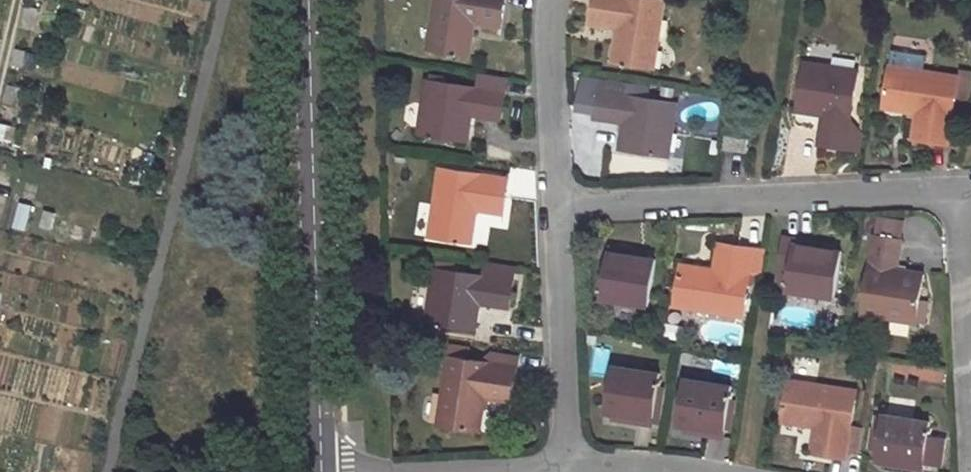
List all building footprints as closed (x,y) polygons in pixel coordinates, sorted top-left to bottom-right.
[(427,48),(470,56),(475,23),(501,27),(506,0),(435,0),(427,48)] [(665,0),(596,0),(592,25),(618,29),(613,61),(655,69),(665,0)] [(797,111),(823,115),(819,145),(846,149),(847,146),(859,148),(861,129),(849,128),(851,115),(858,70),(805,63),(797,111)] [(970,77),(890,65),(884,108),(917,113),(914,140),(949,145),(956,99),(967,100),(970,77)] [(427,80),(419,133),(468,141),(472,115),(501,120),(505,92),(503,91),(505,78),(476,73),(474,87),(427,80)] [(678,103),(626,95),(627,84),(601,80),(595,119),(624,123),(620,150),(670,157),(678,103)] [(851,115),(849,128),(861,129),(851,115)] [(441,168),(430,237),(472,244),(478,210),(504,215),(509,179),(441,168)] [(878,218),(875,237),(902,241),(905,223),(878,218)] [(875,237),(863,315),(916,324),(924,275),(897,271),(902,241),(875,237)] [(788,291),(834,299),(841,252),(835,251),(810,247),(811,242),(797,239),(788,291)] [(835,246),(811,242),(810,247),(835,251),(835,246)] [(676,306),(744,317),(750,274),(763,276),(766,252),(719,244),(715,269),(682,264),(676,306)] [(602,299),(649,307),(656,260),(648,258),(625,254),(626,250),(611,247),(602,299)] [(625,254),(648,258),(649,254),(626,250),(625,254)] [(435,269),(427,322),(475,330),(480,303),(509,307),(514,280),(508,279),(510,267),(480,262),(478,275),(435,269)] [(480,431),(486,398),(512,402),(519,367),(513,366),(515,357),(493,353),(491,363),(467,359),(469,352),(451,349),(438,424),(480,431)] [(614,414),(638,418),(637,423),(652,426),(652,424),(654,413),(659,414),(663,388),(658,388),(660,374),(615,367),(607,413),(614,414)] [(686,379),(678,425),(686,426),(710,430),(710,435),(724,437),(725,429),(730,430),(735,400),(729,399),(731,386),(686,379)] [(852,427),(857,391),(789,381),(782,422),(816,427),(811,453),(848,458),(849,451),(860,452),(863,429),(852,427)] [(613,420),(637,423),(638,418),(614,414),(613,420)] [(909,467),(908,471),(911,471),(922,471),(924,460),(928,436),(930,422),(884,415),(881,436),(873,434),(871,444),(879,446),(877,462),(884,463),(909,467)] [(685,431),(710,435),(710,430),(686,426),(685,431)] [(928,436),(924,460),(940,462),(943,438),(928,436)] [(883,468),(908,471),(909,467),(884,463),(883,468)]
